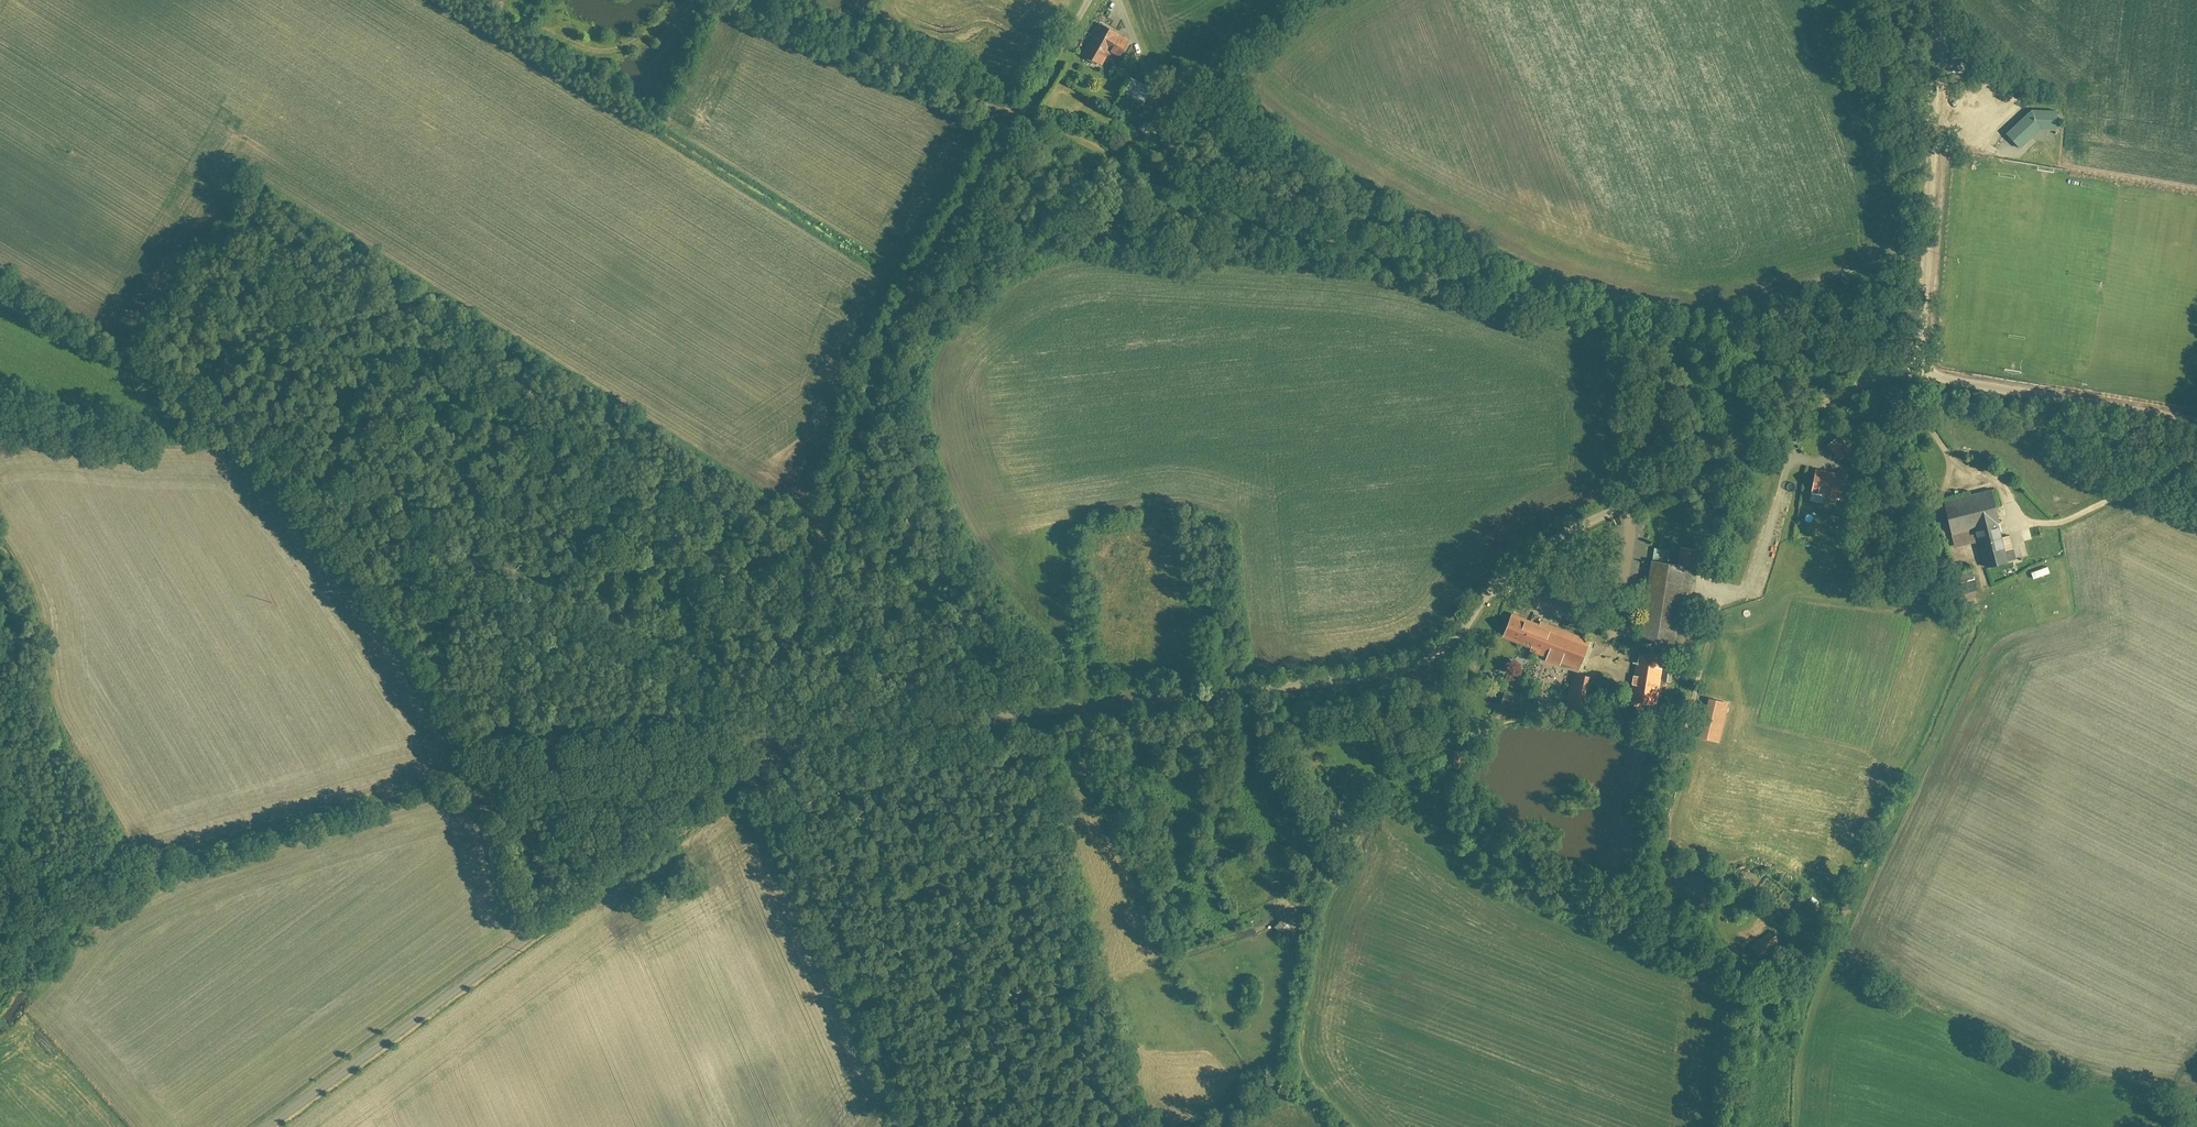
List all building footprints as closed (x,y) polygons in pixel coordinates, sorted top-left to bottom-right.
[(490,5),(500,12),(507,2),(504,0),(493,0),(490,5)] [(1100,66),(1108,51),(1121,58),(1131,41),(1100,24),(1082,56),(1100,66)] [(1132,78),(1123,93),(1144,105),(1153,89),(1132,78)] [(2006,135),(2022,151),(2042,130),(2060,130),(2061,110),(2030,110),(2006,135)] [(1828,445),(1839,460),(1850,452),(1839,437),(1828,445)] [(1817,472),(1813,491),(1831,495),(1832,497),(1839,498),(1841,496),(1845,477),(1834,475),(1832,477),(1828,476),(1827,474),(1817,472)] [(2016,560),(2013,550),(2004,552),(2003,545),(2001,538),(1997,523),(2000,523),(1992,490),(1944,502),(1952,534),(1977,528),(1986,567),(2016,560)] [(1676,566),(1653,563),(1643,638),(1677,643),(1684,594),(1695,595),(1701,548),(1679,545),(1676,566)] [(1512,615),(1504,637),(1532,648),(1531,650),(1548,657),(1547,660),(1560,665),(1561,662),(1579,669),(1589,641),(1540,623),(1539,626),(1512,615)] [(1641,662),(1633,701),(1657,706),(1665,667),(1641,662)] [(1572,675),(1564,709),(1585,714),(1593,680),(1572,675)]
